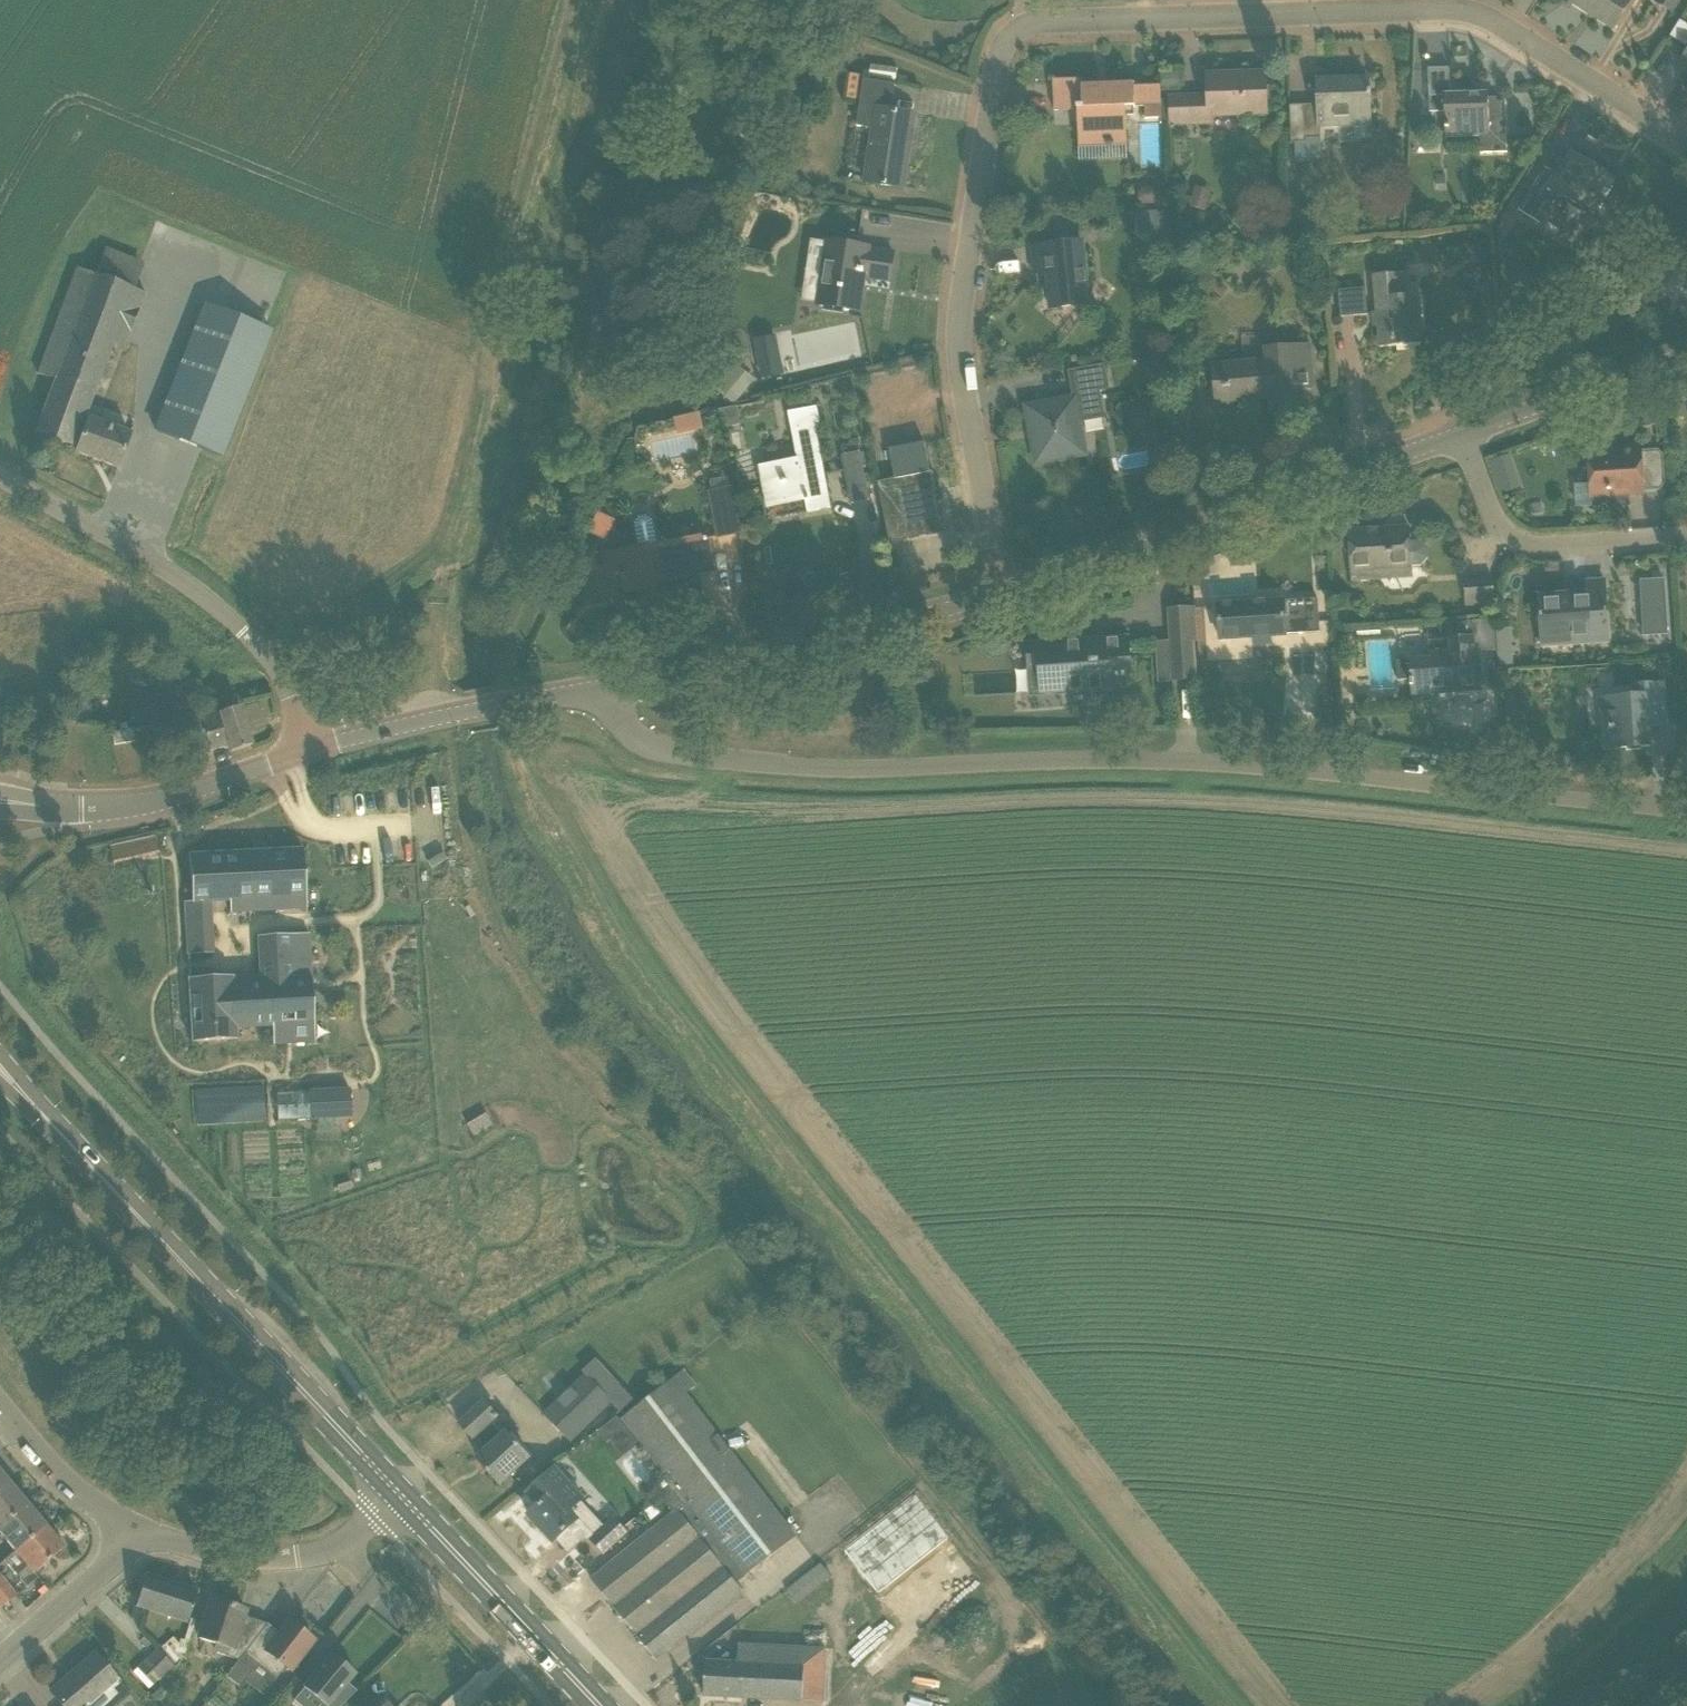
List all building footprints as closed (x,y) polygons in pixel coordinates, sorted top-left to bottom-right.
[(1568,0),(1573,3),(1574,1),(1599,17),(1598,18),(1613,28),(1630,0),(1568,0)] [(1672,11),(1679,0),(1658,0),(1657,2),(1672,11)] [(1680,20),(1670,36),(1686,47),(1686,45),(1686,24),(1680,20)] [(1507,152),(1506,102),(1488,102),(1488,93),(1450,94),(1449,67),(1428,68),(1430,112),(1445,111),(1446,138),(1480,137),(1481,153),(1507,152)] [(1232,74),(1208,75),(1208,95),(1168,97),(1168,99),(1161,99),(1161,116),(1169,116),(1170,124),(1210,122),(1210,115),(1267,113),(1265,73),(1244,74),(1244,75),(1232,75),(1232,74)] [(1296,159),(1322,158),(1320,125),(1370,123),(1368,78),(1318,80),(1318,104),(1290,105),(1292,143),(1295,143),(1296,159)] [(1161,85),(1134,86),(1134,83),(1126,83),(1107,85),(1083,86),(1082,79),(1053,80),(1055,110),(1078,109),(1079,148),(1127,146),(1125,107),(1145,106),(1146,119),(1161,118),(1161,123),(1162,123),(1161,116),(1161,99),(1160,99),(1161,85)] [(915,114),(892,110),(896,84),(865,80),(858,126),(874,128),(866,182),(904,188),(915,114)] [(1559,192),(1593,213),(1604,195),(1606,196),(1609,193),(1607,191),(1614,179),(1572,153),(1558,175),(1545,166),(1519,209),(1540,223),(1559,192)] [(1159,192),(1154,187),(1143,188),(1138,193),(1139,199),(1143,204),(1156,203),(1160,198),(1159,192)] [(1191,197),(1189,205),(1206,209),(1208,202),(1191,197)] [(1153,222),(1153,234),(1165,233),(1165,211),(1138,211),(1139,223),(1153,222)] [(820,305),(858,310),(863,276),(889,280),(894,252),(867,248),(867,247),(829,242),(820,305)] [(1082,242),(1031,247),(1034,273),(1048,272),(1052,307),(1089,304),(1082,242)] [(78,446),(90,406),(112,343),(123,348),(146,293),(77,267),(38,373),(56,379),(36,433),(74,447),(75,445),(78,446)] [(1380,347),(1423,343),(1419,295),(1409,296),(1407,271),(1373,274),(1376,312),(1373,313),(1374,327),(1379,326),(1380,347)] [(1341,316),(1368,314),(1366,288),(1338,290),(1341,316)] [(208,307),(161,434),(225,458),(272,331),(208,307)] [(1271,405),(1297,403),(1295,389),(1314,387),(1310,345),(1266,349),(1267,361),(1213,365),(1216,389),(1233,387),(1234,401),(1270,397),(1271,405)] [(1147,368),(1159,381),(1173,369),(1161,356),(1147,368)] [(713,369),(725,378),(734,366),(723,357),(713,369)] [(784,373),(782,360),(759,365),(762,378),(784,373)] [(724,381),(742,396),(755,380),(738,365),(724,381)] [(1037,462),(1086,454),(1079,420),(1103,416),(1098,389),(1108,387),(1104,366),(1071,372),(1076,398),(1027,406),(1031,428),(1037,462)] [(90,406),(78,446),(76,452),(119,467),(131,434),(99,423),(103,411),(90,406)] [(808,512),(831,507),(815,424),(820,423),(817,406),(789,412),(798,458),(759,466),(768,508),(769,508),(768,503),(805,496),(808,512)] [(704,428),(700,412),(674,418),(678,435),(704,428)] [(847,454),(861,451),(859,438),(851,440),(846,446),(847,454)] [(931,471),(925,443),(890,450),(895,478),(877,482),(889,543),(945,532),(933,471),(931,471)] [(1618,452),(1588,454),(1591,497),(1592,497),(1593,506),(1628,502),(1627,495),(1644,493),(1641,447),(1618,449),(1618,452)] [(843,455),(852,503),(870,500),(861,451),(847,454),(843,455)] [(1490,461),(1494,472),(1514,465),(1511,454),(1490,461)] [(711,488),(720,537),(740,533),(731,485),(711,488)] [(606,540),(615,520),(599,512),(589,532),(606,540)] [(646,581),(714,569),(708,538),(661,547),(658,532),(656,532),(653,519),(647,515),(640,516),(635,523),(637,536),(636,536),(639,548),(604,555),(608,575),(621,572),(621,574),(623,574),(627,591),(647,587),(646,581)] [(1348,530),(1348,533),(1343,533),(1340,538),(1340,548),(1345,551),(1350,551),(1352,582),(1370,581),(1369,571),(1412,568),(1412,566),(1422,565),(1429,557),(1428,548),(1420,540),(1410,541),(1409,525),(1408,525),(1408,528),(1385,529),(1385,527),(1348,530)] [(1467,609),(1495,607),(1493,578),(1466,580),(1466,579),(1465,579),(1467,609)] [(1588,597),(1539,601),(1542,639),(1590,635),(1590,643),(1609,642),(1605,580),(1586,581),(1588,597)] [(1662,580),(1631,582),(1635,634),(1666,631),(1662,580)] [(1218,605),(1220,638),(1303,633),(1301,599),(1218,605)] [(1514,664),(1511,628),(1496,629),(1499,665),(1514,664)] [(1132,681),(1129,635),(1128,635),(1128,636),(1039,642),(1039,641),(1038,641),(1038,642),(1028,643),(1028,641),(1027,641),(1029,668),(1039,667),(1041,686),(1061,684),(1061,692),(1112,689),(1111,681),(1131,680),(1131,681),(1132,681)] [(1474,637),(1450,639),(1429,640),(1430,658),(1395,660),(1396,680),(1409,680),(1409,686),(1412,686),(1413,695),(1433,694),(1433,689),(1462,687),(1462,692),(1483,691),(1481,648),(1475,648),(1474,637)] [(1196,678),(1194,640),(1171,642),(1174,680),(1196,678)] [(1659,662),(1660,676),(1671,675),(1670,662),(1659,662)] [(1602,699),(1605,749),(1650,745),(1649,727),(1663,726),(1660,684),(1635,685),(1636,696),(1602,699)] [(252,744),(240,706),(219,713),(219,714),(202,719),(212,749),(229,743),(231,751),(252,744)] [(307,908),(303,849),(189,855),(191,902),(231,901),(231,912),(307,908)] [(233,976),(188,978),(192,1042),(237,1039),(236,1028),(272,1026),(273,1044),(315,1042),(309,933),(258,936),(260,975),(233,977),(233,976)] [(198,1087),(199,1123),(268,1120),(267,1083),(198,1087)] [(352,1116),(350,1089),(310,1091),(276,1094),(278,1120),(312,1118),(352,1116)] [(674,1513),(592,1579),(656,1660),(743,1590),(737,1582),(796,1537),(685,1393),(697,1384),(685,1369),(623,1417),(668,1474),(653,1486),(674,1513)] [(612,1402),(584,1373),(544,1412),(573,1441),(612,1402)] [(485,1401),(460,1423),(474,1438),(475,1437),(487,1450),(478,1458),(501,1484),(530,1457),(507,1432),(504,1434),(492,1421),(498,1416),(485,1401)] [(626,1427),(610,1439),(623,1456),(639,1444),(626,1427)] [(529,1514),(554,1542),(579,1520),(594,1536),(591,1539),(604,1553),(628,1532),(615,1517),(603,1527),(580,1502),(584,1497),(556,1466),(528,1491),(540,1505),(529,1514)] [(9,1482),(0,1471),(0,1489),(9,1482)] [(9,1482),(0,1489),(0,1527),(27,1504),(9,1482)] [(845,1550),(878,1592),(949,1537),(915,1494),(845,1550)] [(4,1560),(45,1525),(27,1504),(0,1527),(0,1532),(15,1550),(3,1559),(4,1560)] [(45,1525),(4,1560),(26,1587),(38,1577),(34,1572),(64,1547),(63,1546),(45,1525)] [(187,1622),(197,1591),(146,1574),(136,1606),(187,1622)] [(12,1590),(0,1575),(0,1600),(12,1590)] [(395,1581),(376,1602),(398,1622),(417,1601),(395,1581)] [(219,1598),(215,1599),(211,1598),(198,1637),(215,1643),(213,1647),(216,1652),(238,1660),(267,1626),(268,1624),(267,1623),(243,1615),(245,1609),(230,1604),(229,1601),(219,1598)] [(258,1662),(276,1676),(284,1666),(291,1671),(314,1639),(289,1620),(278,1634),(267,1626),(238,1660),(226,1675),(239,1685),(258,1662)] [(738,1662),(706,1660),(704,1696),(823,1702),(826,1649),(739,1644),(738,1662)] [(148,1689),(166,1672),(173,1665),(157,1649),(138,1668),(132,1673),(148,1689)] [(303,1687),(326,1705),(327,1705),(355,1672),(331,1652),(303,1687)] [(95,1653),(73,1672),(74,1673),(53,1691),(52,1690),(51,1691),(64,1705),(115,1705),(104,1693),(119,1680),(95,1653)] [(159,1680),(149,1690),(147,1692),(154,1700),(167,1688),(159,1680)]
